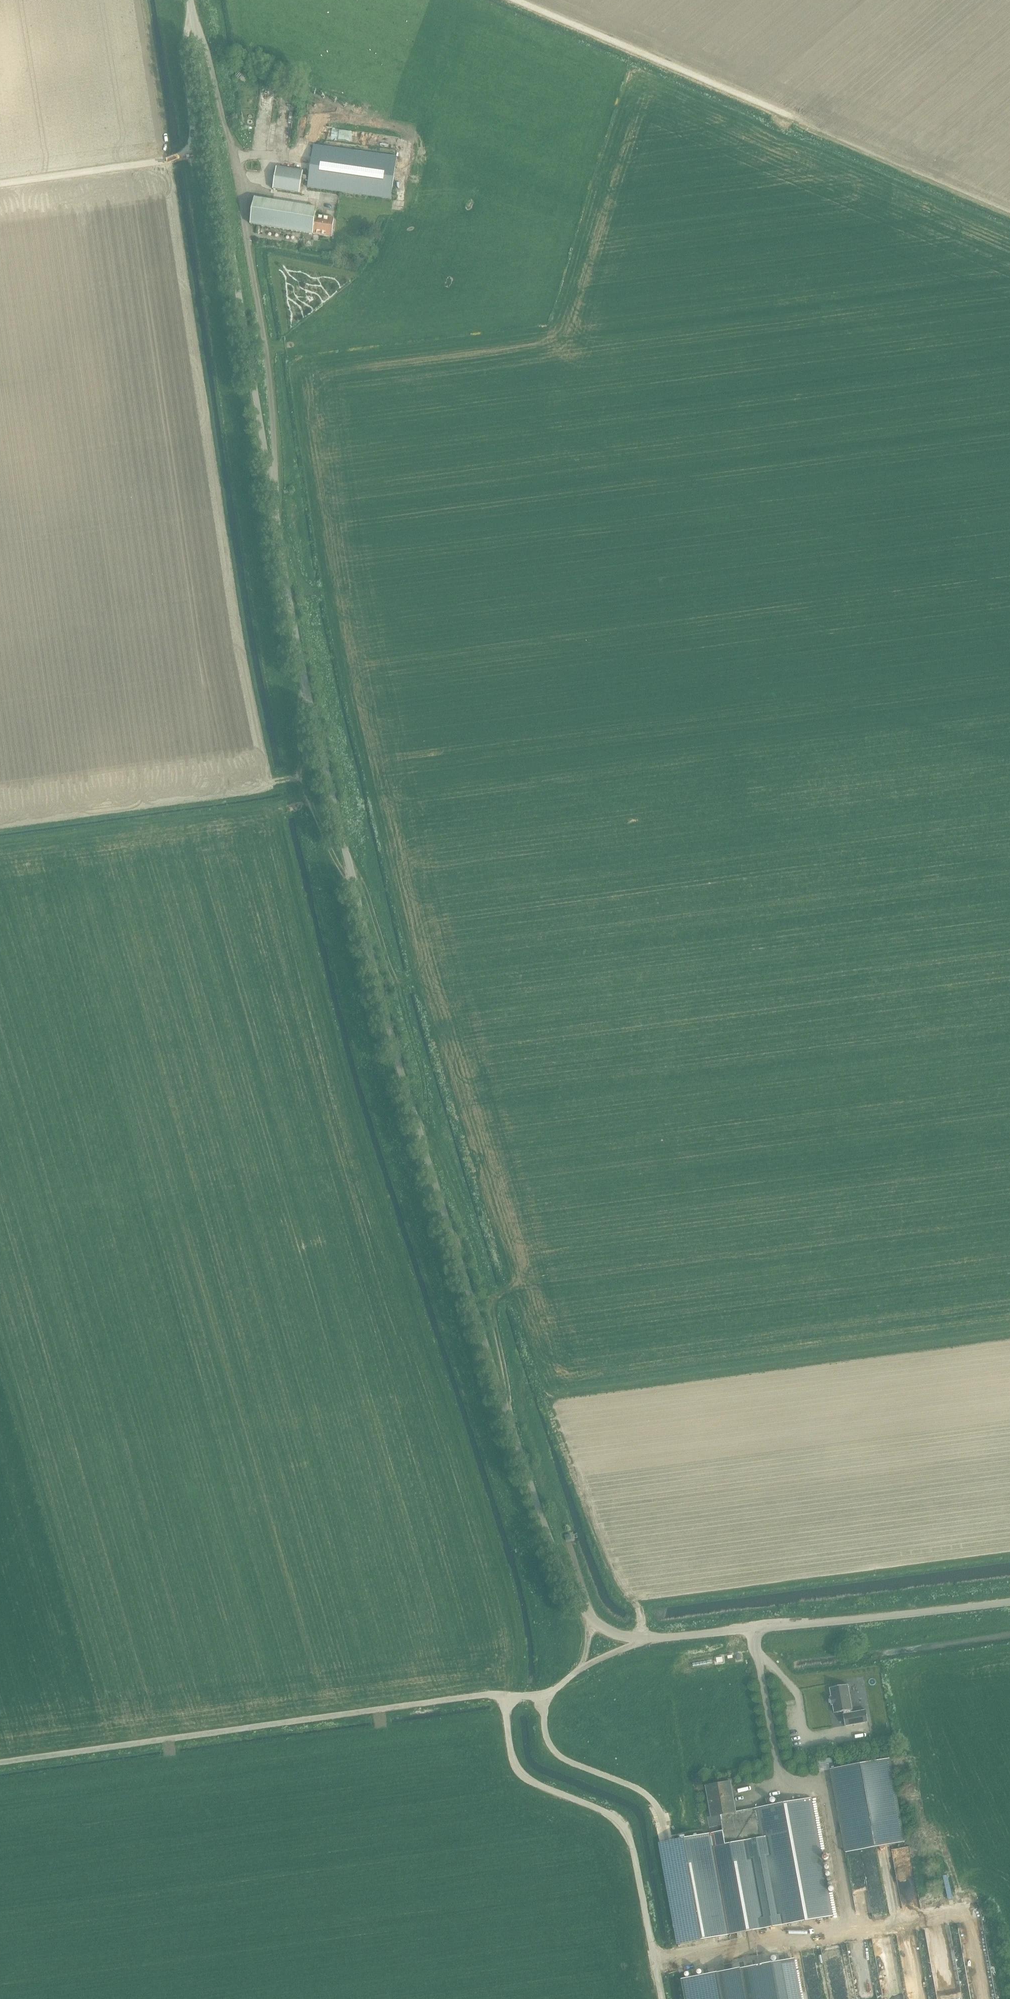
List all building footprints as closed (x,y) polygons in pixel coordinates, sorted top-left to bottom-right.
[(307,187),(390,199),(396,158),(313,145),(307,187)] [(273,189),(299,193),(302,172),(276,167),(273,189)] [(250,224),(312,235),(313,233),(331,236),(334,219),(315,216),(317,208),(254,198),(250,224)] [(832,1696),(830,1697),(831,1704),(833,1704),(835,1712),(844,1711),(845,1713),(843,1713),(845,1725),(869,1721),(866,1709),(853,1711),(853,1709),(848,1684),(830,1688),(832,1696)] [(890,1758),(830,1769),(845,1852),(889,1844),(905,1841),(890,1758)] [(660,1842),(678,1944),(725,1935),(832,1916),(811,1798),(755,1808),(756,1811),(732,1815),(729,1796),(732,1795),(729,1781),(709,1785),(711,1799),(708,1799),(712,1816),(720,1815),(722,1831),(660,1842)] [(875,1896),(876,1905),(891,1904),(891,1896),(875,1896)] [(940,1967),(944,1998),(976,1998),(966,1934),(958,1935),(962,1957),(953,1958),(945,1959),(946,1966),(940,1967)] [(683,1979),(686,1998),(804,1998),(797,1958),(694,1977),(688,1978),(683,1979)] [(926,1967),(910,1969),(914,1998),(930,1998),(926,1967)]
